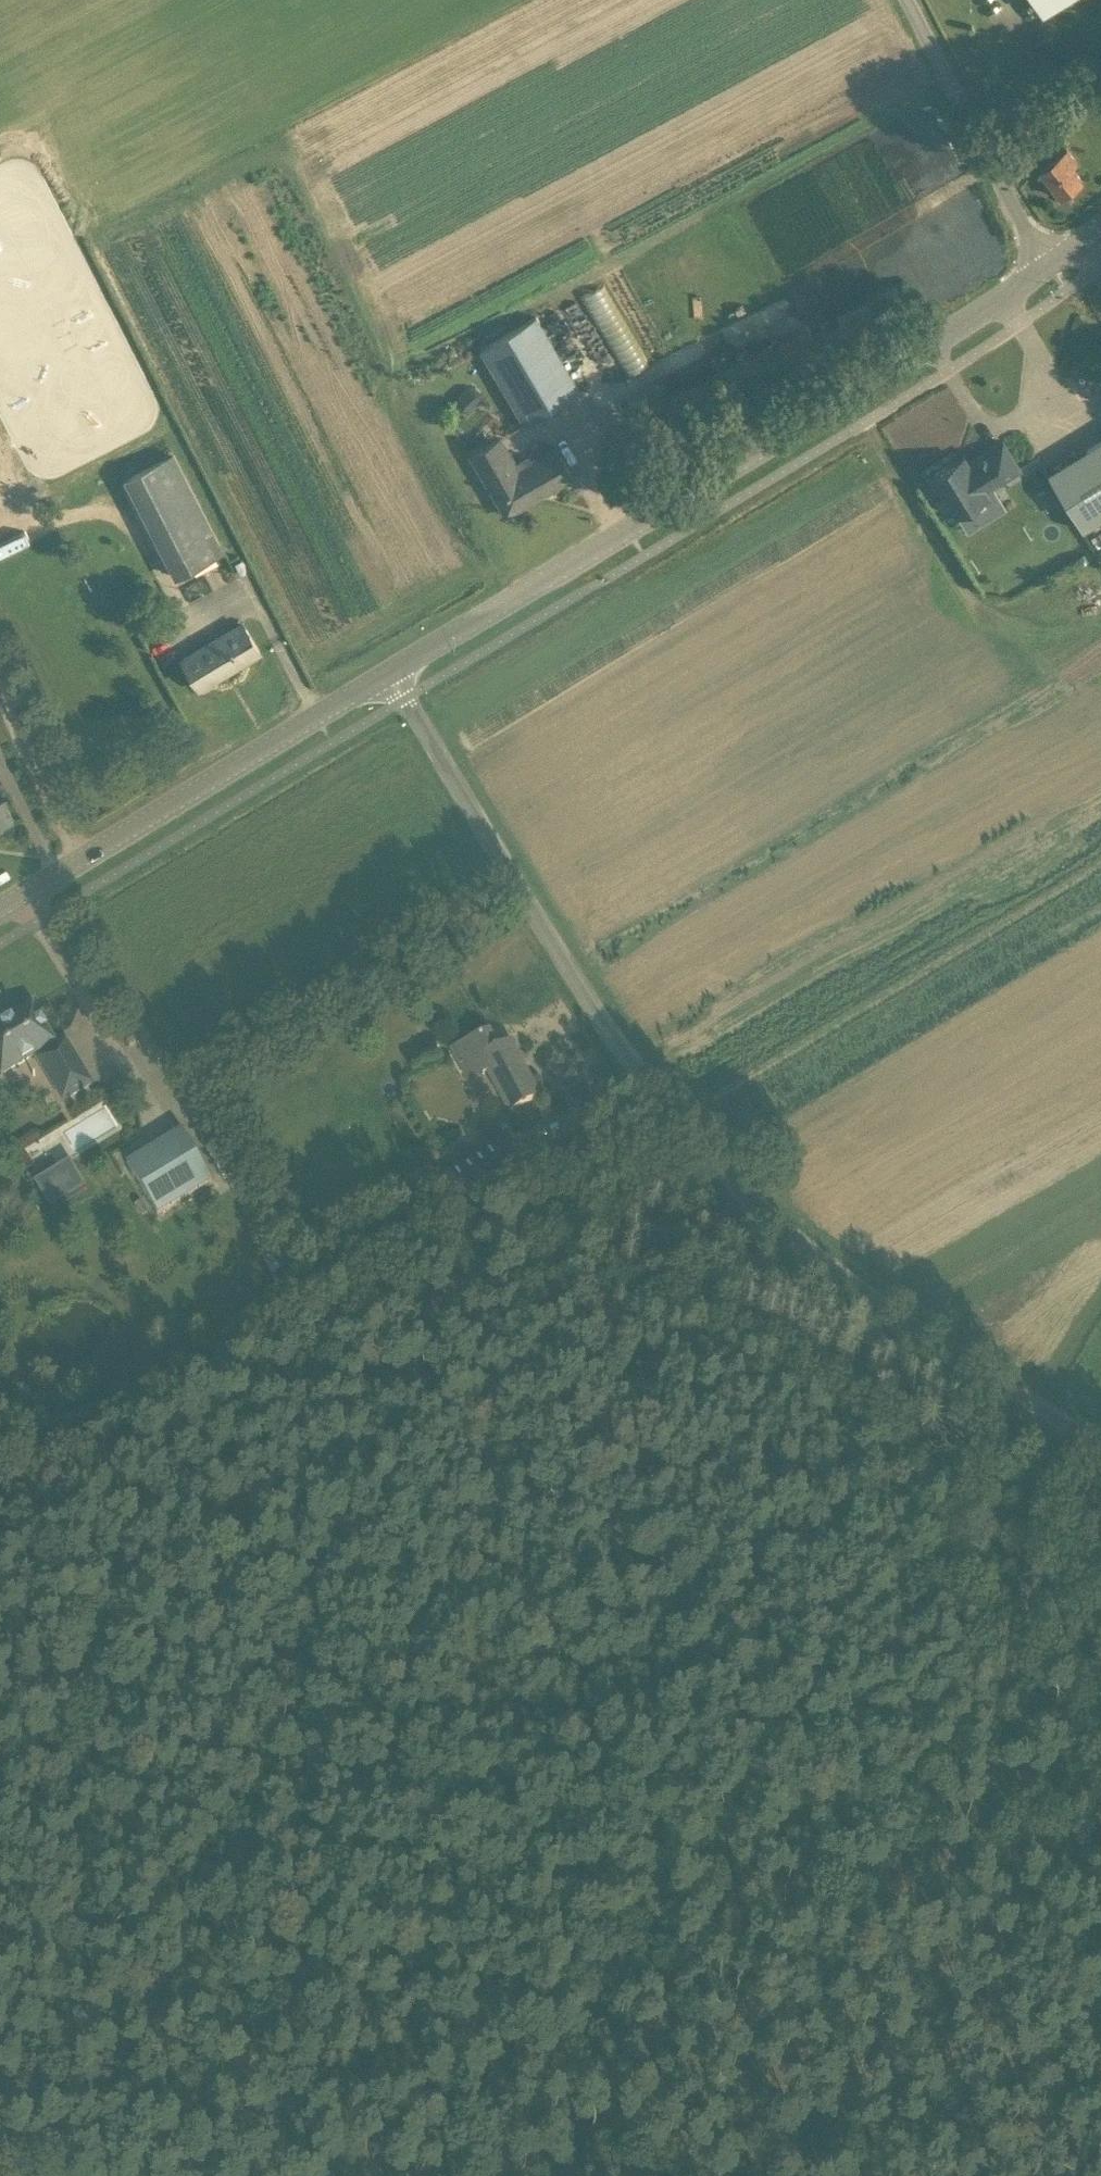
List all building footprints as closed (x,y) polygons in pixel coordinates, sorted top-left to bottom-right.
[(1060,0),(1036,0),(1043,11),(1060,0)] [(1022,139),(1036,132),(1028,117),(1014,124),(1022,139)] [(1061,195),(1083,179),(1072,166),(1078,162),(1066,147),(1040,168),(1061,195)] [(627,376),(650,363),(604,284),(581,297),(627,376)] [(524,423),(580,390),(536,315),(480,348),(524,423)] [(472,454),(507,514),(573,475),(556,446),(532,460),(529,453),(515,461),(501,437),(472,454)] [(1048,471),(1083,528),(1100,517),(1100,439),(1048,471)] [(932,474),(956,513),(988,493),(985,489),(1020,468),(1003,440),(968,462),(964,454),(932,474)] [(223,550),(174,454),(127,477),(177,574),(223,550)] [(183,657),(201,687),(261,651),(243,621),(183,657)] [(14,831),(0,801),(0,838),(14,831)] [(2,1076),(35,1056),(38,1060),(37,1061),(63,1104),(92,1086),(66,1044),(56,1049),(54,1045),(55,1044),(32,1007),(0,1027),(0,1073),(2,1076)] [(484,1076),(490,1073),(510,1112),(539,1098),(510,1043),(499,1049),(490,1032),(467,1044),(484,1076)] [(157,1216),(212,1183),(182,1133),(127,1167),(157,1216)] [(459,1208),(520,1172),(501,1142),(440,1178),(459,1208)] [(70,1162),(34,1184),(51,1211),(87,1188),(70,1162)]
